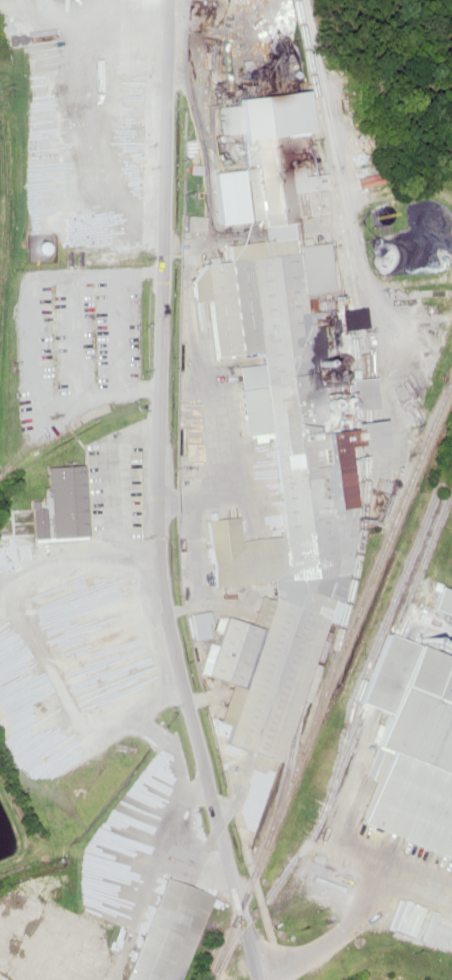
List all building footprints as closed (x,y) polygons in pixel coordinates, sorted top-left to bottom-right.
[(248,220),(259,219),(260,226),(289,224),(278,96),(214,101),(216,134),(241,132),(248,220)] [(298,109),(288,110),(289,126),(300,125),(298,109)] [(352,520),(350,503),(339,499),(335,446),(347,445),(346,431),(330,427),(327,388),(309,383),(302,294),(331,292),(327,238),(225,246),(226,262),(203,263),(210,355),(263,351),(277,535),(239,538),(237,516),(206,519),(211,585),(271,581),(258,627),(218,616),(202,674),(216,678),(215,683),(219,743),(286,761),(352,520)] [(348,378),(348,405),(370,405),(370,378),(348,378)] [(85,464),(48,466),(51,537),(88,536),(85,464)] [(451,594),(451,590),(439,586),(431,610),(445,614),(451,594)] [(190,639),(206,637),(203,611),(187,613),(190,639)] [(403,642),(398,657),(367,659),(351,706),(352,715),(365,719),(366,730),(371,732),(372,751),(368,762),(370,784),(358,817),(359,824),(451,856),(451,660),(403,642)] [(153,874),(118,979),(172,979),(201,889),(153,874)]
